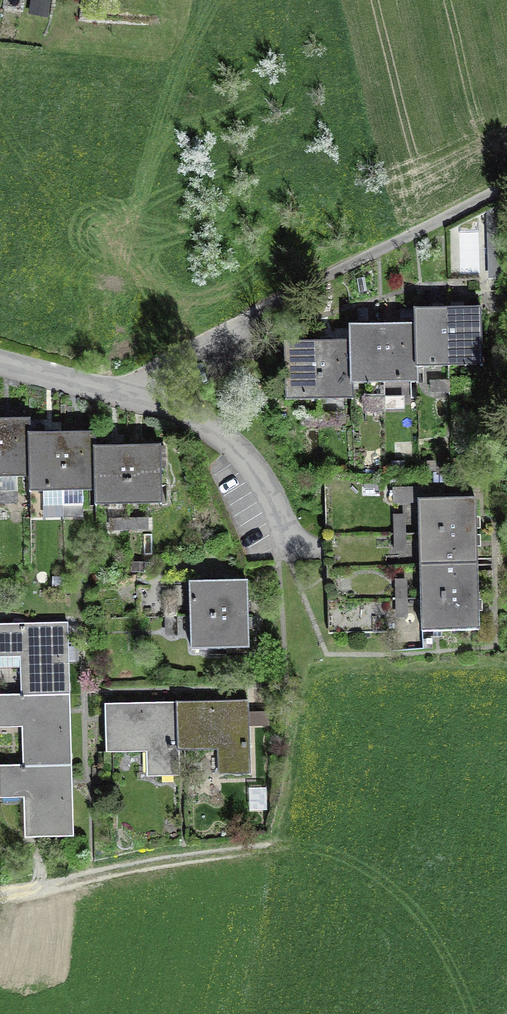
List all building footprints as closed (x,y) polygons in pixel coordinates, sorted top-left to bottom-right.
[(462,227),(461,265),(476,266),(478,227),(462,227)] [(481,311),(447,312),(448,365),(483,364),(481,311)] [(447,312),(414,313),(415,328),(416,366),(448,365),(447,312)] [(351,382),(384,381),(382,328),(350,329),(350,344),(351,382)] [(415,328),(382,328),(384,381),(416,381),(416,366),(415,328)] [(350,344),(318,345),(319,398),(351,397),(351,382),(350,344)] [(319,398),(318,345),(285,345),(286,399),(319,398)] [(0,423),(0,477),(30,476),(29,438),(28,422),(0,423)] [(61,437),(62,489),(95,488),(94,450),(94,436),(61,437)] [(30,490),(62,489),(61,437),(29,438),(30,476),(30,490)] [(127,450),(128,503),(161,502),(160,449),(127,450)] [(96,504),(128,503),(127,450),(94,450),(95,488),(96,504)] [(420,501),(421,534),(474,532),(473,499),(420,501)] [(419,556),(418,510),(395,510),(396,556),(419,556)] [(475,564),(474,532),(421,534),(422,566),(475,564)] [(475,564),(422,566),(423,598),(476,596),(475,564)] [(192,616),(246,614),(244,582),(191,583),(192,616)] [(476,596),(423,598),(424,631),(477,629),(476,596)] [(246,614),(192,616),(193,649),(247,647),(246,614)] [(0,626),(0,668),(22,668),(23,696),(67,695),(65,624),(0,626)] [(0,696),(0,721),(23,720),(24,766),(69,765),(67,695),(23,696),(0,696)] [(249,771),(247,704),(177,706),(178,749),(225,747),(225,772),(249,771)] [(177,706),(106,708),(107,751),(156,749),(157,774),(179,774),(178,749),(177,706)] [(26,837),(71,836),(69,765),(24,766),(0,767),(1,791),(25,791),(26,837)]
